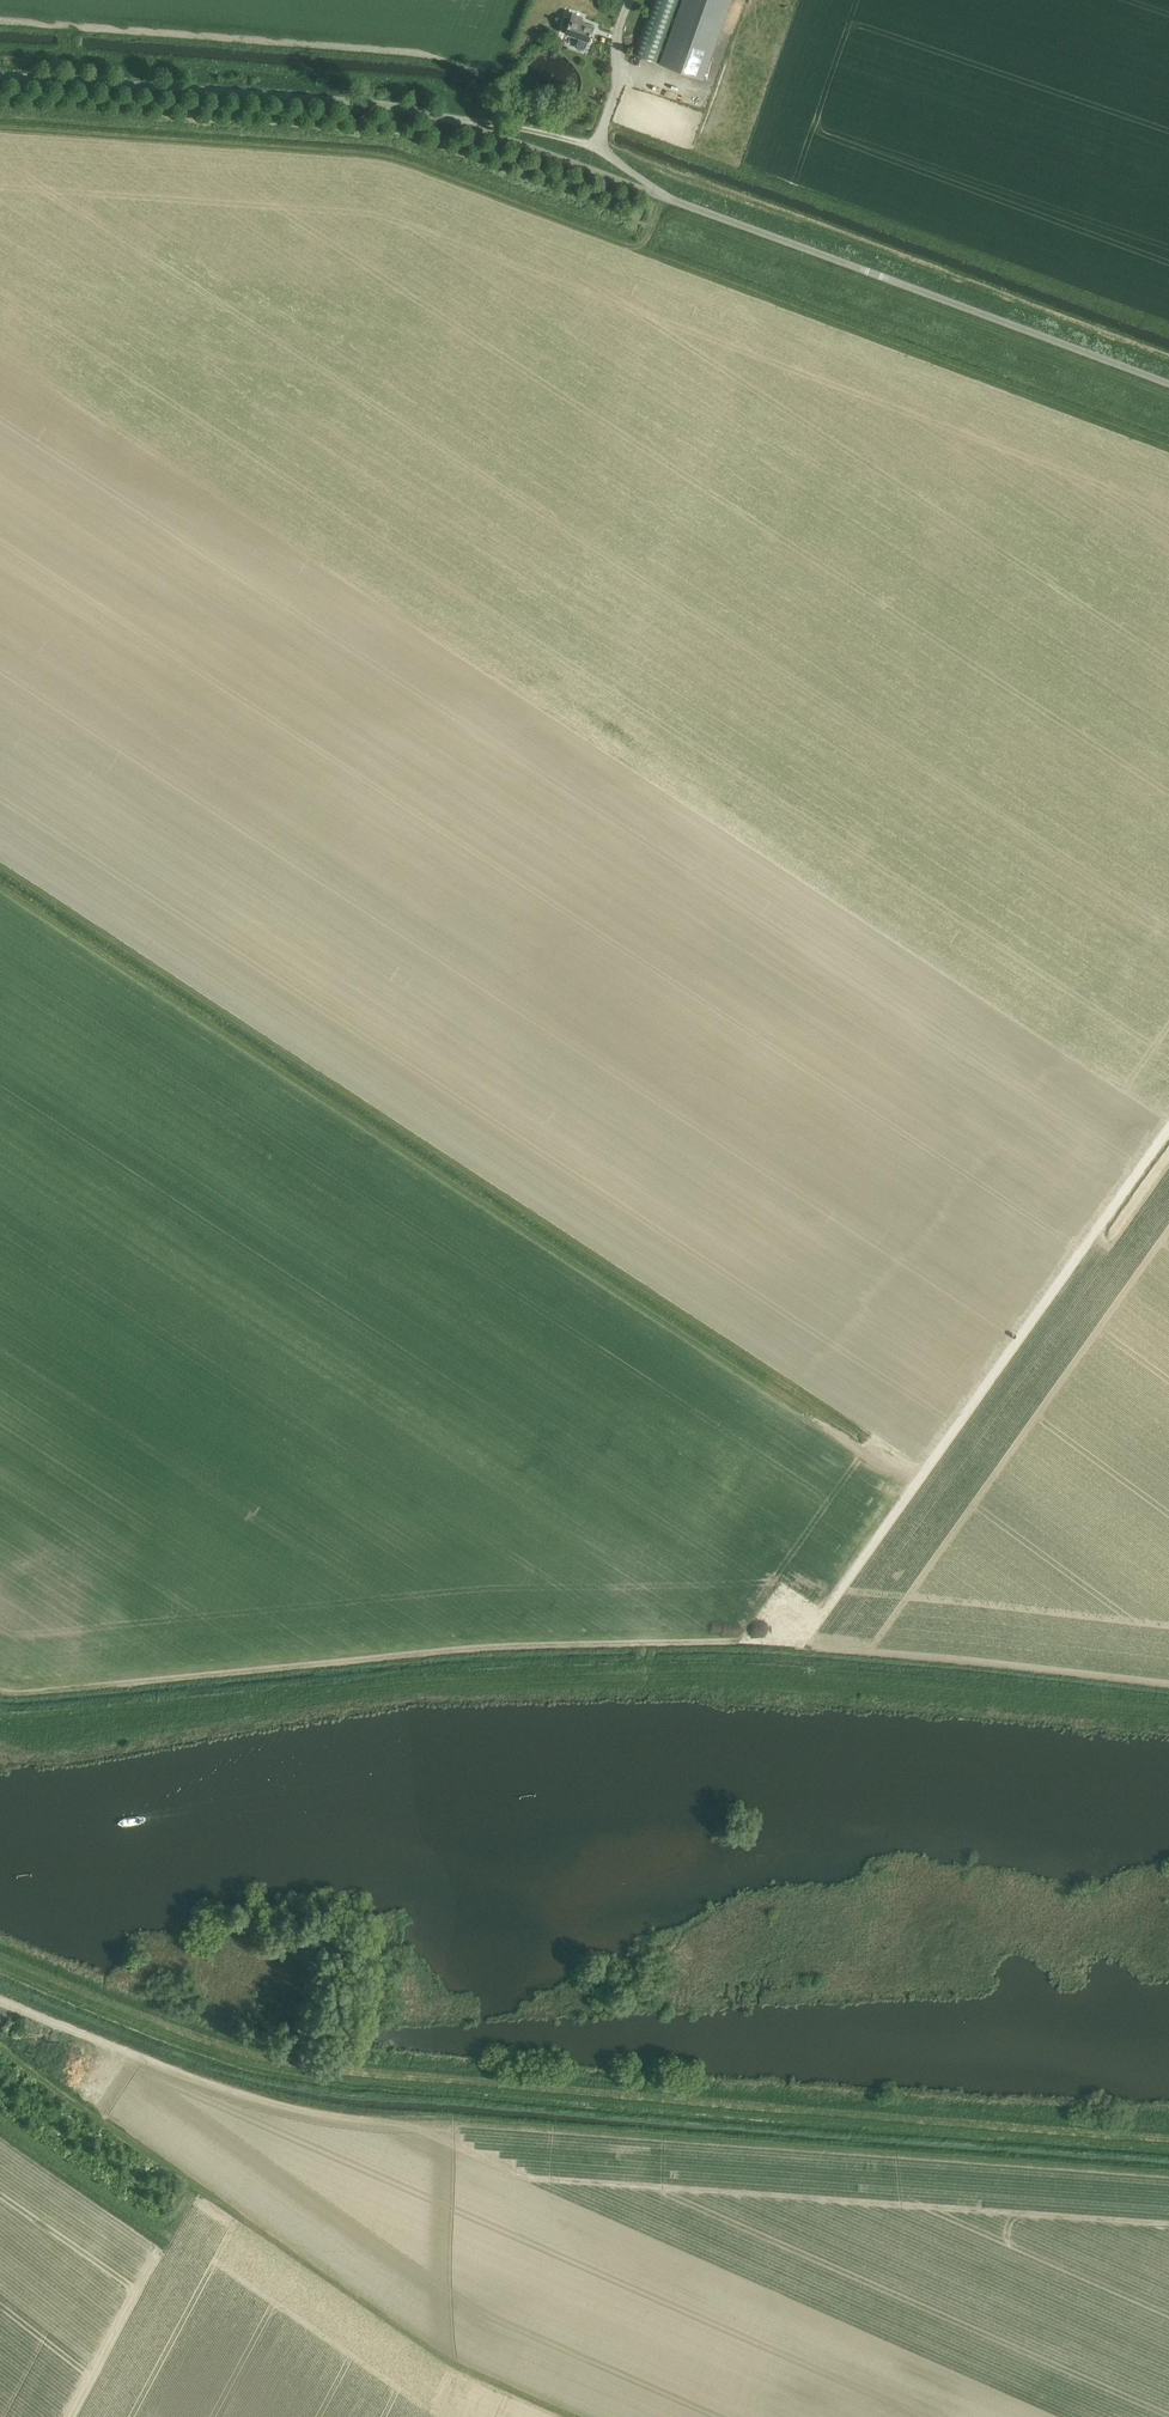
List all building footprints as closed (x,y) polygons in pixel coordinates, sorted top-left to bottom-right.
[(680,0),(651,0),(632,54),(657,63),(680,0)] [(707,69),(732,0),(683,0),(660,64),(703,80),(707,69)] [(566,17),(565,19),(563,26),(569,28),(567,33),(578,37),(575,45),(577,48),(583,50),(586,49),(594,27),(581,22),(583,18),(573,14),(572,19),(566,17)]
